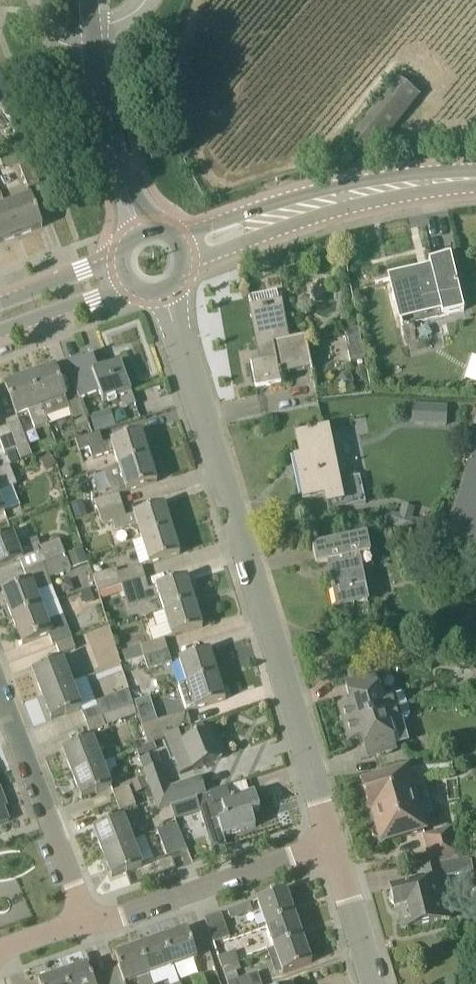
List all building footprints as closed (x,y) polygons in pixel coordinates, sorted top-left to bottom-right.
[(399,119),(419,94),(399,78),(348,143),(368,159),(399,121),(399,119)] [(32,163),(20,168),(28,189),(40,185),(32,163)] [(6,206),(17,237),(42,228),(31,197),(6,206)] [(17,237),(6,206),(0,208),(0,243),(17,237)] [(464,310),(464,309),(450,255),(429,260),(431,270),(391,280),(401,322),(414,319),(415,323),(464,310)] [(251,363),(255,389),(281,384),(279,376),(311,370),(305,337),(273,343),(272,338),(289,334),(282,300),(250,307),(261,362),(251,363)] [(344,330),(350,362),(365,360),(358,328),(344,330)] [(121,363),(98,371),(92,354),(66,363),(80,400),(99,393),(103,403),(131,393),(121,363)] [(472,356),(465,378),(475,382),(475,357),(472,356)] [(80,400),(78,401),(68,404),(54,367),(29,377),(45,425),(48,424),(46,418),(69,409),(76,428),(89,423),(80,400)] [(33,429),(45,425),(29,377),(5,385),(16,415),(27,411),(33,429)] [(437,406),(436,425),(447,426),(448,406),(437,406)] [(113,424),(109,410),(90,416),(94,430),(113,424)] [(7,427),(16,450),(28,446),(19,422),(7,427)] [(16,450),(7,427),(0,429),(0,442),(5,454),(16,450)] [(340,482),(339,478),(327,427),(295,435),(302,469),(297,471),(303,500),(327,494),(330,510),(365,502),(360,477),(340,482)] [(119,467),(149,457),(141,432),(103,444),(99,433),(76,440),(80,452),(89,449),(92,459),(114,452),(119,467)] [(441,544),(475,556),(475,439),(441,544)] [(28,446),(16,450),(20,460),(32,456),(28,446)] [(8,465),(16,462),(13,453),(5,456),(8,465)] [(38,460),(46,471),(56,464),(48,453),(38,460)] [(122,505),(119,494),(157,482),(149,457),(119,467),(105,471),(112,496),(95,501),(98,513),(122,505)] [(13,487),(16,486),(9,466),(0,470),(0,492),(13,487)] [(70,479),(74,474),(72,468),(66,467),(62,472),(64,478),(70,479)] [(77,520),(89,516),(83,499),(71,503),(77,520)] [(384,524),(420,534),(424,521),(413,518),(416,508),(402,504),(400,514),(387,510),(384,524)] [(141,539),(171,529),(164,505),(126,517),(122,505),(98,513),(102,525),(112,522),(115,531),(136,525),(141,539)] [(141,539),(149,565),(179,555),(171,529),(141,539)] [(368,533),(312,546),(316,566),(328,563),(332,587),(331,588),(332,591),(333,591),(337,609),(368,603),(359,558),(372,555),(368,533)] [(14,534),(0,540),(0,568),(20,560),(24,571),(42,564),(65,554),(60,540),(40,548),(37,539),(18,546),(14,534)] [(88,563),(83,549),(67,555),(72,570),(88,563)] [(51,586),(48,579),(71,570),(65,554),(42,564),(24,571),(28,583),(2,593),(13,620),(40,608),(34,593),(51,586)] [(122,587),(146,579),(142,567),(118,574),(116,569),(93,577),(97,593),(99,593),(122,585),(122,587)] [(146,579),(122,587),(124,592),(123,592),(124,597),(134,594),(138,605),(158,598),(163,612),(194,602),(187,577),(149,589),(146,579)] [(124,592),(122,587),(122,585),(99,593),(101,599),(123,592),(124,592)] [(81,593),(86,604),(94,601),(90,589),(81,593)] [(63,602),(68,614),(86,607),(80,595),(63,602)] [(194,602),(163,612),(171,637),(202,628),(194,602)] [(56,646),(72,639),(73,639),(64,616),(46,623),(40,608),(13,620),(22,645),(49,635),(54,647),(56,646)] [(72,639),(56,646),(60,656),(76,649),(72,639)] [(144,658),(168,650),(164,639),(122,653),(125,663),(143,657),(144,658)] [(168,650),(144,658),(148,671),(172,663),(168,650)] [(186,684),(217,674),(209,650),(179,660),(186,684)] [(72,684),(72,683),(63,657),(46,664),(47,665),(33,671),(42,695),(72,684)] [(179,688),(186,712),(187,712),(193,711),(225,700),(217,674),(186,684),(186,686),(179,688)] [(344,726),(407,708),(404,696),(401,693),(382,698),(375,675),(345,684),(351,704),(339,708),(344,726)] [(65,717),(82,710),(72,684),(42,695),(51,720),(64,715),(65,717)] [(82,714),(86,723),(133,705),(134,705),(128,690),(127,691),(95,703),(92,704),(94,709),(83,713),(82,714)] [(105,727),(105,726),(132,717),(136,714),(133,705),(86,723),(90,733),(105,727)] [(407,708),(344,726),(349,742),(361,739),(367,759),(398,750),(397,746),(409,742),(403,721),(407,719),(410,716),(407,708)] [(191,724),(187,712),(186,712),(145,725),(141,726),(146,739),(148,744),(150,743),(151,743),(164,738),(182,731),(181,727),(191,724)] [(180,776),(221,759),(209,731),(186,740),(182,731),(164,738),(180,776)] [(72,774),(103,763),(93,737),(77,743),(78,745),(63,750),(72,774)] [(103,763),(72,774),(81,799),(95,792),(95,795),(112,788),(103,763)] [(200,776),(170,788),(162,765),(143,772),(145,777),(146,777),(150,789),(153,795),(151,796),(158,813),(171,808),(171,807),(177,805),(178,806),(196,799),(196,798),(207,794),(200,776)] [(423,833),(419,820),(419,819),(433,815),(430,807),(422,779),(408,784),(404,772),(361,784),(369,812),(372,812),(381,844),(423,833)] [(136,795),(150,789),(146,777),(145,777),(131,783),(133,788),(136,795)] [(116,802),(133,796),(129,786),(112,792),(116,802)] [(254,793),(230,801),(226,789),(207,796),(207,794),(196,798),(196,799),(206,830),(219,826),(223,838),(256,828),(251,814),(260,812),(254,793)] [(120,812),(136,806),(133,796),(116,802),(120,812)] [(9,821),(0,799),(0,825),(9,821)] [(132,841),(128,831),(139,827),(133,812),(107,822),(108,824),(93,829),(102,853),(132,841)] [(187,849),(177,826),(177,824),(157,832),(167,857),(187,849)] [(432,868),(460,860),(451,828),(422,836),(432,868)] [(132,841),(102,853),(112,877),(126,872),(126,873),(142,867),(132,841)] [(438,879),(473,872),(473,871),(475,870),(475,858),(471,859),(471,858),(460,860),(432,868),(418,871),(420,881),(418,882),(390,890),(395,910),(399,909),(404,929),(448,918),(438,879)] [(266,924),(294,914),(286,891),(274,895),(274,894),(257,900),(266,924)] [(229,937),(228,932),(221,914),(205,919),(213,943),(229,937)] [(275,948),(302,938),(294,914),(266,924),(275,948)] [(163,938),(173,966),(198,957),(187,929),(163,938)] [(140,946),(150,975),(173,966),(163,938),(140,946)] [(275,974),(284,971),(284,972),(311,963),(302,938),(275,948),(267,951),(275,974)] [(150,975),(140,946),(115,955),(119,967),(103,972),(108,983),(125,983),(137,980),(138,983),(153,983),(150,975)] [(221,969),(238,963),(234,952),(217,958),(221,969)] [(238,963),(221,969),(227,983),(239,980),(236,972),(241,970),(238,963)] [(103,972),(91,977),(87,965),(62,974),(65,983),(108,983),(103,972)] [(239,980),(227,983),(261,983),(256,973),(239,980)] [(62,974),(38,982),(39,983),(65,983),(62,974)] [(203,975),(192,978),(194,983),(206,983),(203,975)]
